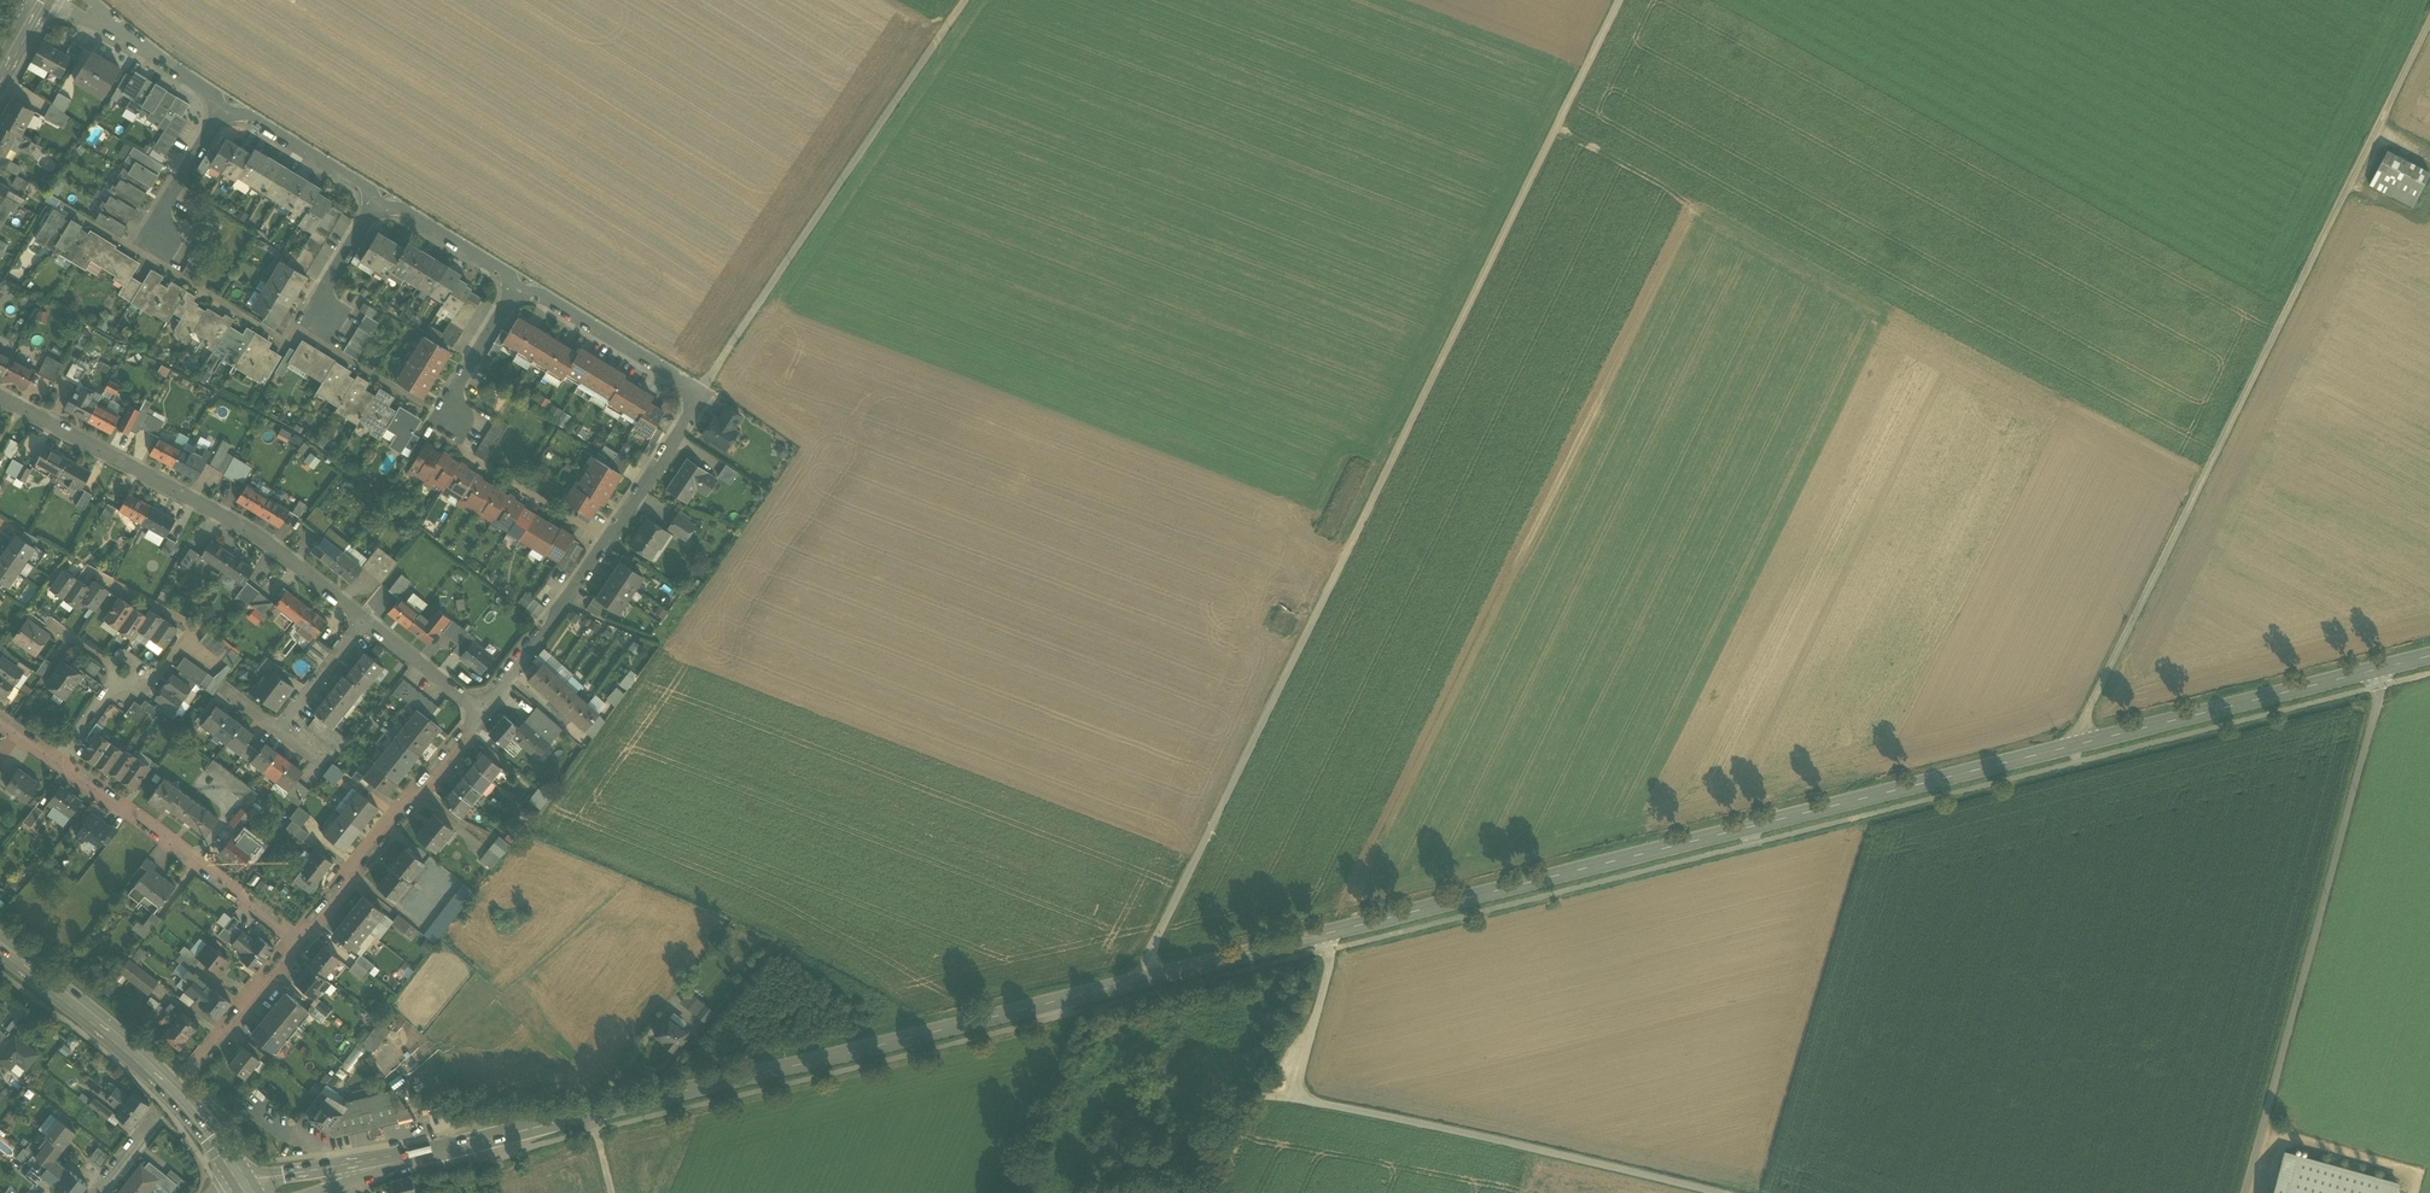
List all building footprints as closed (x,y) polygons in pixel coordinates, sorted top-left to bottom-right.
[(61,78),(72,58),(42,42),(31,62),(61,78)] [(103,98),(121,69),(92,52),(77,75),(74,81),(103,98)] [(143,106),(155,86),(149,82),(148,83),(145,81),(147,78),(136,72),(132,77),(122,94),(132,99),(127,107),(136,113),(136,114),(138,115),(143,106)] [(122,94),(132,77),(126,74),(116,90),(122,94)] [(167,90),(156,84),(155,86),(143,106),(152,112),(147,119),(156,125),(156,126),(158,127),(165,116),(175,98),(169,94),(168,95),(165,93),(167,90)] [(64,114),(72,98),(57,91),(44,119),(64,128),(69,116),(64,114)] [(183,100),(176,96),(175,98),(165,116),(171,120),(171,119),(175,113),(183,100)] [(22,136),(35,111),(11,98),(0,120),(0,125),(21,137),(22,136)] [(190,104),(183,100),(175,113),(182,117),(190,104)] [(188,120),(175,113),(171,119),(184,127),(188,120)] [(184,127),(171,119),(171,120),(168,125),(180,133),(184,127)] [(43,147),(22,136),(21,137),(0,125),(0,153),(6,156),(10,148),(18,153),(21,148),(31,153),(30,156),(36,159),(43,147)] [(180,133),(168,125),(164,131),(177,139),(180,133)] [(177,139),(164,131),(160,137),(173,145),(177,139)] [(173,145),(160,137),(156,144),(169,151),(173,145)] [(223,171),(238,147),(226,139),(215,156),(210,164),(211,164),(223,171)] [(169,151),(156,144),(153,150),(165,157),(169,151)] [(163,167),(164,165),(162,164),(149,156),(134,147),(126,161),(134,165),(129,173),(148,184),(151,186),(158,176),(156,175),(162,165),(163,167)] [(239,175),(251,155),(238,147),(223,171),(236,179),(239,175)] [(251,155),(239,175),(252,183),(268,156),(255,148),(251,155)] [(2391,149),(2373,185),(2417,206),(2429,180),(2429,168),(2391,149)] [(165,157),(153,150),(149,156),(162,164),(165,157)] [(210,164),(215,156),(207,152),(196,170),(204,175),(211,164),(210,164)] [(18,173),(22,164),(0,156),(0,166),(18,173)] [(268,156),(252,183),(263,190),(262,191),(264,192),(265,191),(280,166),(270,160),(271,159),(268,156)] [(280,166),(265,191),(278,199),(293,174),(284,169),(286,167),(281,165),(280,166)] [(144,192),(148,184),(129,173),(123,169),(117,179),(120,181),(116,188),(138,201),(141,203),(147,194),(144,192)] [(293,174),(278,199),(291,207),(307,182),(298,177),(299,175),(295,173),(293,174)] [(16,175),(12,184),(25,189),(29,180),(16,175)] [(307,182),(291,207),(305,215),(318,193),(320,190),(311,185),(312,183),(308,180),(307,182)] [(19,204),(23,206),(26,200),(8,191),(10,188),(0,183),(0,194),(19,204)] [(134,209),(138,201),(116,188),(113,186),(107,196),(110,198),(106,204),(128,217),(131,219),(137,210),(134,209)] [(322,195),(318,193),(305,215),(300,223),(313,230),(311,232),(313,233),(314,230),(318,224),(322,217),(326,211),(329,205),(331,203),(321,197),(322,195)] [(19,204),(0,194),(0,205),(14,213),(19,204)] [(123,225),(128,217),(106,204),(103,202),(97,212),(100,214),(96,221),(121,236),(127,227),(123,225)] [(343,213),(329,205),(326,211),(339,220),(343,213)] [(57,246),(70,224),(62,219),(64,216),(54,210),(36,240),(44,245),(45,244),(55,250),(57,246)] [(339,220),(326,211),(322,217),(335,226),(339,220)] [(335,226),(322,217),(318,224),(331,232),(335,226)] [(82,226),(72,221),(70,224),(57,246),(64,250),(61,254),(72,261),(88,235),(80,230),(82,226)] [(331,232),(318,224),(314,230),(328,238),(331,232)] [(328,238),(314,230),(313,233),(310,236),(324,244),(328,238)] [(115,247),(90,231),(88,235),(72,261),(85,269),(92,259),(92,258),(93,258),(104,265),(103,267),(117,276),(115,279),(124,285),(125,285),(131,276),(138,264),(113,249),(115,247)] [(373,271),(392,240),(378,232),(370,245),(361,260),(354,257),(349,265),(369,277),(373,271)] [(217,244),(203,236),(199,242),(213,250),(217,244)] [(324,244),(310,236),(307,242),(320,250),(324,244)] [(388,275),(403,250),(394,245),(396,243),(392,240),(373,271),(386,279),(388,275)] [(361,260),(370,245),(364,241),(354,257),(361,260)] [(213,250),(199,242),(196,248),(209,256),(213,250)] [(320,250),(307,242),(303,248),(316,257),(320,250)] [(405,277),(421,250),(408,242),(403,250),(388,275),(401,283),(405,277)] [(209,256),(196,248),(192,254),(205,263),(209,256)] [(316,257),(303,248),(299,255),(313,263),(316,257)] [(418,285),(434,260),(424,255),(426,253),(421,250),(405,277),(418,285)] [(205,263),(192,254),(188,261),(189,262),(201,269),(205,263)] [(313,263),(299,255),(295,261),(309,269),(313,263)] [(431,294),(447,267),(434,259),(434,260),(418,285),(418,286),(431,294)] [(273,277),(297,292),(307,276),(305,275),(292,267),(283,261),(273,277)] [(309,269),(295,261),(292,267),(305,275),(309,269)] [(201,269),(189,262),(186,267),(198,275),(201,269)] [(442,305),(458,279),(460,276),(451,270),(452,269),(448,266),(447,267),(431,294),(429,297),(442,305)] [(198,275),(186,267),(182,274),(194,281),(198,275)] [(143,284),(133,299),(168,320),(173,313),(186,290),(171,281),(165,291),(157,286),(163,276),(151,269),(143,284)] [(133,299),(143,284),(131,276),(125,285),(124,285),(118,295),(131,302),(133,299)] [(264,293),(288,308),(297,292),(273,277),(264,293)] [(469,291),(470,291),(471,289),(462,283),(463,281),(458,279),(442,305),(438,311),(452,319),(454,315),(458,309),(462,303),(466,297),(469,291)] [(196,297),(186,290),(173,313),(181,318),(174,330),(176,338),(186,344),(194,331),(206,311),(193,303),(196,297)] [(466,297),(479,305),(483,299),(470,291),(469,291),(466,297)] [(278,324),(288,308),(264,293),(262,292),(252,308),(278,324)] [(462,303),(475,311),(479,305),(466,297),(462,303)] [(458,309),(471,317),(475,311),(462,303),(458,309)] [(223,318),(208,308),(206,311),(194,331),(204,338),(201,344),(214,352),(219,343),(230,326),(234,319),(225,314),(223,318)] [(454,315),(468,323),(471,317),(458,309),(454,315)] [(106,330),(113,315),(104,311),(97,326),(106,330)] [(379,323),(365,315),(362,321),(375,329),(379,323)] [(450,321),(464,330),(468,323),(454,315),(452,319),(450,321)] [(517,353),(533,327),(518,318),(503,342),(508,346),(507,347),(517,353)] [(375,329),(362,321),(358,327),(371,335),(375,329)] [(447,328),(460,336),(464,330),(450,321),(447,328)] [(243,334),(230,326),(219,343),(229,350),(222,360),(234,367),(235,364),(255,332),(247,328),(243,334)] [(371,335),(358,327),(354,333),(368,341),(371,335)] [(532,362),(548,336),(533,327),(517,353),(532,362)] [(443,334),(456,342),(460,336),(447,328),(443,334)] [(269,341),(255,332),(235,364),(250,373),(253,369),(262,375),(264,371),(264,370),(273,354),(264,349),(269,341)] [(368,341),(354,333),(351,340),(364,348),(368,341)] [(439,340),(453,348),(456,342),(443,334),(439,340)] [(547,371),(563,345),(548,336),(532,362),(547,371)] [(415,352),(441,367),(450,352),(424,337),(415,352)] [(364,348),(351,340),(347,346),(360,354),(364,348)] [(323,382),(335,361),(303,341),(296,352),(292,359),(293,359),(291,362),(323,382)] [(565,375),(577,354),(563,345),(547,371),(561,380),(565,375)] [(360,354),(347,346),(343,352),(356,360),(360,354)] [(292,359),(296,352),(290,348),(275,372),(282,377),(291,362),(293,359),(292,359)] [(579,384),(595,358),(581,349),(577,354),(565,375),(579,384)] [(12,358),(0,352),(0,374),(3,376),(12,358)] [(406,367),(432,382),(441,367),(415,352),(406,367)] [(48,354),(37,371),(54,381),(64,364),(48,354)] [(271,374),(280,358),(273,354),(264,370),(264,371),(271,374)] [(82,381),(88,362),(74,357),(67,376),(82,381)] [(26,388),(36,371),(12,358),(3,376),(26,388)] [(594,393),(610,367),(595,358),(579,384),(594,393)] [(348,369),(335,361),(323,382),(320,387),(331,394),(327,400),(338,407),(355,379),(345,373),(348,369)] [(397,382),(422,398),(432,382),(406,367),(397,382)] [(623,379),(625,376),(610,367),(594,393),(609,402),(623,379)] [(370,383),(358,375),(355,379),(338,407),(335,412),(358,425),(361,420),(375,397),(365,391),(370,383)] [(622,414),(638,388),(623,379),(609,402),(607,405),(622,414)] [(88,421),(97,404),(90,401),(95,392),(84,386),(84,387),(78,385),(75,392),(73,391),(64,409),(88,421)] [(103,393),(116,397),(118,389),(105,385),(103,393)] [(648,403),(652,396),(638,388),(622,414),(636,423),(648,403)] [(394,397),(380,389),(375,397),(361,420),(373,427),(369,433),(380,440),(386,429),(396,414),(387,409),(394,397)] [(664,412),(648,403),(636,423),(633,429),(642,435),(643,433),(649,437),(664,412)] [(88,421),(111,434),(120,416),(97,404),(88,421)] [(143,410),(128,404),(118,429),(128,434),(130,429),(137,432),(140,426),(158,434),(165,416),(144,407),(143,410)] [(421,420),(400,407),(396,414),(386,429),(396,435),(389,446),(401,453),(405,447),(413,434),(421,420)] [(718,419),(733,429),(741,417),(726,407),(718,419)] [(710,441),(724,450),(737,432),(733,429),(718,419),(714,417),(702,435),(703,436),(704,439),(707,441),(710,441)] [(509,425),(497,418),(493,424),(505,431),(509,425)] [(505,431),(493,424),(489,430),(502,437),(505,431)] [(586,438),(590,430),(579,425),(575,433),(586,438)] [(502,437),(489,430),(485,436),(498,443),(502,437)] [(182,450),(189,438),(180,433),(173,445),(159,437),(150,455),(173,467),(182,450)] [(411,450),(419,437),(413,434),(405,447),(411,450)] [(498,443),(485,436),(482,442),(494,450),(498,443)] [(12,454),(18,441),(9,438),(4,450),(12,454)] [(222,439),(209,466),(237,479),(242,470),(249,474),(253,466),(226,453),(231,443),(222,439)] [(494,450),(482,442),(478,448),(490,456),(494,450)] [(190,454),(182,450),(173,467),(196,480),(211,452),(196,443),(190,454)] [(423,447),(417,444),(407,461),(413,465),(423,447)] [(441,456),(424,445),(423,447),(413,465),(409,470),(426,481),(427,479),(441,456)] [(45,446),(33,467),(49,476),(51,472),(58,477),(68,459),(45,446)] [(490,456),(478,448),(474,454),(487,462),(490,456)] [(459,464),(442,454),(441,456),(427,479),(444,489),(459,464)] [(614,461),(626,469),(630,462),(617,455),(614,461)] [(586,473),(612,489),(621,474),(608,466),(595,458),(586,473)] [(68,459),(58,477),(66,481),(65,483),(74,488),(75,486),(81,489),(91,472),(68,459)] [(696,489),(706,495),(717,479),(687,459),(667,489),(687,502),(696,489)] [(608,466),(621,474),(622,475),(626,469),(614,461),(612,460),(608,466)] [(726,463),(717,475),(730,484),(738,471),(726,463)] [(15,478),(24,483),(32,468),(22,464),(15,478)] [(475,474),(459,464),(444,489),(460,499),(475,476),(475,474)] [(600,502),(603,504),(612,489),(586,473),(577,488),(600,502)] [(491,486),(475,476),(460,499),(459,501),(476,511),(491,486)] [(258,514),(268,498),(246,485),(236,501),(258,514)] [(507,496),(491,486),(476,511),(492,521),(507,496)] [(600,502),(577,488),(574,486),(565,502),(580,511),(590,517),(600,502)] [(83,489),(77,506),(85,509),(91,492),(83,489)] [(142,524),(152,507),(129,494),(119,511),(142,524)] [(524,506),(507,496),(492,521),(509,531),(523,508),(524,506)] [(280,528),(290,511),(268,498),(258,514),(280,528)] [(292,512),(301,516),(307,503),(298,500),(292,512)] [(110,521),(117,507),(108,502),(100,516),(110,521)] [(325,528),(332,520),(315,506),(308,515),(325,528)] [(165,537),(175,520),(152,507),(142,524),(165,537)] [(535,515),(523,508),(509,531),(508,533),(520,540),(535,515)] [(590,517),(580,511),(576,517),(589,525),(592,519),(590,517)] [(686,541),(696,524),(676,512),(666,528),(686,541)] [(532,548),(547,523),(535,515),(520,540),(532,548)] [(630,546),(650,559),(657,548),(656,547),(666,531),(648,519),(630,546)] [(545,554),(560,531),(547,523),(532,548),(545,555),(545,554)] [(330,568),(349,544),(329,529),(310,552),(330,568)] [(574,537),(561,529),(560,531),(545,554),(558,562),(563,553),(572,539),(574,537)] [(20,538),(34,547),(39,539),(25,531),(20,538)] [(20,538),(16,535),(7,548),(28,562),(36,567),(44,555),(45,555),(47,553),(37,546),(35,548),(34,547),(20,538)] [(168,537),(160,550),(170,556),(178,543),(168,537)] [(577,545),(579,542),(572,539),(563,553),(570,557),(577,545)] [(221,571),(232,555),(211,541),(200,557),(221,571)] [(349,544),(330,568),(350,584),(362,568),(381,583),(398,563),(378,547),(368,559),(349,544)] [(584,548),(577,545),(570,557),(576,561),(584,548)] [(189,567),(199,553),(190,547),(180,561),(189,567)] [(7,548),(0,559),(0,562),(19,575),(28,562),(7,548)] [(562,569),(570,557),(563,553),(558,562),(556,566),(562,569)] [(243,585),(253,568),(232,555),(221,571),(243,585)] [(620,562),(630,568),(634,562),(623,555),(618,561),(620,562)] [(576,561),(570,557),(562,569),(568,573),(576,561)] [(0,562),(0,582),(4,584),(10,588),(19,575),(0,562)] [(612,574),(635,589),(643,577),(630,568),(620,562),(612,574)] [(63,599),(77,579),(65,570),(51,590),(63,599)] [(388,591),(396,597),(409,580),(402,574),(388,591)] [(604,586),(626,601),(635,589),(612,574),(604,586)] [(81,601),(90,588),(77,579),(63,599),(76,608),(81,601)] [(108,591),(95,581),(90,588),(81,601),(94,610),(108,591)] [(247,617),(256,624),(273,601),(247,581),(237,595),(254,608),(247,617)] [(606,605),(618,613),(626,601),(604,586),(596,598),(606,605)] [(295,622),(307,607),(283,588),(278,595),(282,598),(275,606),(295,622)] [(420,614),(427,604),(413,593),(405,602),(400,598),(388,613),(408,629),(420,614)] [(602,611),(606,605),(596,598),(594,597),(590,603),(602,611)] [(118,629),(133,608),(120,599),(105,620),(118,629)] [(539,603),(534,599),(525,610),(530,615),(539,603)] [(545,608),(539,603),(530,615),(536,619),(545,608)] [(598,617),(602,611),(590,603),(586,609),(598,617)] [(315,638),(327,623),(307,607),(295,622),(301,627),(297,632),(309,642),(314,637),(315,638)] [(137,630),(146,617),(133,608),(118,629),(132,638),(137,630)] [(150,639),(164,619),(151,610),(146,617),(137,630),(150,639)] [(430,622),(420,614),(408,629),(428,645),(439,630),(441,632),(451,620),(439,610),(430,622)] [(575,622),(580,615),(572,610),(567,617),(575,622)] [(596,632),(600,625),(588,618),(585,625),(596,632)] [(163,648),(177,629),(164,619),(150,639),(163,648)] [(36,654),(49,636),(27,621),(15,639),(36,654)] [(458,645),(465,636),(467,633),(452,621),(443,633),(458,645)] [(205,646),(214,635),(208,631),(199,642),(205,646)] [(211,651),(220,640),(214,635),(205,646),(211,651)] [(461,657),(473,642),(465,636),(458,645),(453,651),(461,657)] [(325,644),(318,639),(305,655),(312,660),(325,644)] [(216,656),(225,644),(220,640),(211,651),(216,656)] [(481,673),(493,658),(473,642),(461,657),(481,673)] [(222,660),(231,649),(225,644),(216,656),(222,660)] [(332,650),(325,644),(312,660),(319,666),(332,650)] [(232,668),(239,656),(231,649),(222,660),(232,668)] [(383,667),(365,653),(355,665),(373,679),(383,667)] [(1,657),(0,659),(0,675),(14,685),(23,673),(15,667),(1,657)] [(182,673),(190,661),(184,657),(176,668),(180,671),(182,673)] [(270,670),(275,673),(279,667),(267,657),(259,667),(268,673),(270,670)] [(42,677),(52,664),(45,659),(36,673),(42,677)] [(19,661),(15,667),(23,673),(27,676),(32,670),(19,661)] [(98,693),(103,685),(72,663),(70,666),(63,661),(45,685),(56,693),(55,694),(63,699),(64,698),(65,699),(76,684),(87,691),(90,687),(98,693)] [(188,677),(196,665),(190,661),(182,673),(188,677)] [(539,690),(554,674),(542,663),(527,680),(539,690)] [(194,681),(202,669),(196,665),(188,677),(194,681)] [(373,679),(355,665),(345,678),(361,690),(363,692),(373,679)] [(627,689),(637,674),(630,668),(619,684),(627,689)] [(199,685),(208,674),(202,669),(194,681),(196,683),(199,685)] [(261,689),(255,684),(249,692),(259,699),(259,698),(276,711),(294,688),(275,673),(270,670),(268,673),(265,676),(269,679),(261,689)] [(182,673),(180,671),(176,677),(192,689),(196,683),(194,681),(188,677),(182,673)] [(205,689),(214,678),(208,674),(199,685),(205,689)] [(550,700),(565,684),(554,674),(539,690),(550,700)] [(0,675),(0,694),(5,698),(6,697),(14,685),(0,675)] [(164,686),(183,700),(192,689),(176,677),(172,675),(164,686)] [(334,689),(351,703),(361,690),(345,678),(343,676),(334,689)] [(400,697),(410,685),(404,680),(394,692),(400,697)] [(561,711),(576,694),(565,684),(550,700),(561,711)] [(406,701),(415,689),(410,685),(400,697),(406,701)] [(159,701),(175,712),(175,711),(183,700),(164,686),(155,698),(159,701)] [(606,697),(615,705),(625,694),(616,686),(606,697)] [(324,701),(341,715),(351,703),(334,689),(324,701)] [(411,706),(421,694),(415,689),(406,701),(411,706)] [(0,694),(0,703),(6,707),(11,700),(6,697),(5,698),(0,694)] [(417,710),(427,698),(421,694),(411,706),(416,710),(417,710)] [(573,721),(588,704),(576,694),(561,711),(573,721)] [(427,698),(417,710),(428,719),(438,707),(427,698)] [(153,715),(158,709),(155,707),(145,700),(141,706),(147,711),(153,715)] [(143,716),(147,711),(141,706),(135,701),(130,707),(143,716)] [(173,719),(177,713),(175,711),(175,712),(159,701),(155,707),(158,709),(173,719)] [(328,724),(331,727),(341,715),(324,701),(314,713),(317,716),(322,720),(328,724)] [(201,725),(215,706),(210,702),(195,721),(201,725)] [(584,731),(599,714),(588,704),(573,721),(584,731)] [(213,735),(228,716),(216,706),(215,706),(201,725),(200,726),(213,735)] [(139,722),(143,716),(130,707),(126,713),(139,722)] [(406,723),(430,742),(441,729),(428,719),(417,710),(416,710),(406,723)] [(226,745),(241,725),(228,716),(213,735),(226,745)] [(313,731),(322,720),(317,716),(308,727),(313,731)] [(538,759),(550,744),(525,721),(518,728),(504,716),(489,734),(504,747),(512,737),(538,759)] [(319,736),(328,724),(322,720),(313,731),(319,736)] [(98,734),(98,735),(103,728),(97,723),(85,740),(91,744),(98,734)] [(395,736),(419,756),(430,742),(406,723),(395,736)] [(324,740),(333,729),(331,727),(328,724),(319,736),(324,740)] [(247,743),(254,735),(241,725),(226,745),(239,755),(247,743)] [(330,744),(339,733),(333,729),(324,740),(330,744)] [(335,749),(344,738),(339,733),(330,744),(335,749)] [(95,765),(110,743),(98,735),(98,734),(91,744),(82,756),(95,765)] [(385,750),(409,769),(419,756),(395,736),(385,750)] [(341,753),(350,742),(344,738),(335,749),(341,753)] [(109,771),(123,752),(110,743),(95,765),(107,773),(109,771)] [(244,759),(253,747),(247,743),(239,755),(244,759)] [(263,773),(278,753),(265,743),(259,752),(250,763),(263,773)] [(250,763),(259,752),(253,747),(244,759),(250,763)] [(121,780),(136,758),(124,749),(123,752),(109,771),(121,780)] [(374,763),(398,782),(409,769),(385,750),(374,763)] [(275,782),(290,763),(278,753),(263,773),(275,782)] [(473,766),(492,781),(502,769),(483,753),(473,766)] [(143,776),(149,767),(148,767),(136,758),(121,780),(134,789),(143,776)] [(249,803),(258,791),(213,758),(204,770),(249,803)] [(149,767),(143,776),(149,780),(159,766),(152,761),(148,767),(149,767)] [(335,783),(344,771),(332,762),(323,775),(335,783)] [(297,781),(303,772),(290,763),(275,782),(272,788),(284,797),(285,796),(297,781)] [(375,786),(387,796),(398,782),(374,763),(363,776),(363,777),(375,786)] [(463,778),(482,794),(492,781),(473,766),(463,778)] [(40,784),(18,769),(6,787),(27,802),(40,784)] [(370,792),(375,786),(363,777),(363,776),(356,771),(351,777),(370,792)] [(189,796),(164,778),(148,800),(163,811),(166,807),(176,814),(189,796)] [(453,790),(472,806),(482,794),(463,778),(453,790)] [(299,806),(310,791),(297,781),(285,796),(299,806)] [(74,813),(82,801),(61,786),(47,805),(54,810),(56,807),(70,818),(74,813)] [(538,787),(528,799),(540,808),(550,796),(538,787)] [(443,802),(462,818),(472,806),(453,790),(443,802)] [(341,814),(360,829),(378,807),(359,792),(341,814)] [(219,819),(189,796),(176,814),(206,836),(219,819)] [(88,805),(82,801),(74,813),(79,817),(88,805)] [(30,827),(43,811),(35,805),(23,821),(30,827)] [(285,827),(304,840),(309,832),(302,827),(311,814),(299,806),(285,827)] [(238,831),(241,827),(250,815),(240,808),(229,823),(238,830),(238,831)] [(103,823),(91,814),(76,836),(83,841),(86,837),(99,846),(110,829),(103,823)] [(324,835),(343,850),(360,829),(341,814),(324,835)] [(453,830),(434,814),(416,836),(435,852),(453,830)] [(263,845),(241,827),(238,831),(238,830),(219,854),(239,869),(249,855),(253,858),(263,845)] [(490,868),(511,845),(499,835),(479,858),(490,868)] [(317,883),(333,863),(314,848),(309,855),(304,851),(295,862),(303,868),(293,881),(310,894),(313,894),(318,886),(318,884),(317,883)] [(424,863),(406,848),(390,867),(392,869),(377,887),(395,902),(411,883),(409,882),(424,863)] [(142,876),(153,863),(147,858),(136,872),(142,876)] [(157,866),(153,863),(142,876),(128,894),(139,903),(146,894),(161,906),(176,887),(154,870),(157,866)] [(462,883),(423,934),(434,942),(473,892),(462,883)] [(363,897),(348,915),(375,937),(378,939),(393,921),(383,913),(383,912),(363,897)] [(143,925),(136,920),(131,928),(146,938),(160,916),(152,911),(143,925)] [(408,935),(414,926),(398,914),(391,924),(408,935)] [(341,924),(344,926),(336,936),(360,956),(375,937),(348,915),(341,924)] [(229,932),(265,960),(274,949),(258,936),(255,941),(234,925),(229,932)] [(166,928),(161,934),(175,945),(180,938),(166,928)] [(259,966),(265,960),(229,932),(224,928),(219,935),(244,955),(240,959),(256,971),(260,967),(259,966)] [(201,960),(219,974),(229,961),(222,955),(221,953),(218,951),(216,951),(208,944),(198,957),(201,960)] [(132,955),(138,960),(146,951),(141,946),(132,955)] [(198,957),(184,946),(179,952),(180,953),(196,965),(201,960),(198,957)] [(324,946),(309,964),(324,977),(340,959),(324,946)] [(192,972),(196,965),(180,953),(175,959),(180,963),(192,972)] [(148,994),(158,981),(129,957),(118,971),(148,994)] [(212,989),(197,977),(180,964),(174,971),(182,977),(225,1011),(231,1003),(212,988),(212,989)] [(309,964),(308,964),(294,981),(315,999),(322,991),(323,992),(325,990),(324,990),(325,989),(323,987),(321,988),(320,987),(321,987),(320,986),(326,979),(324,977),(309,964)] [(225,1011),(182,977),(176,984),(185,991),(185,992),(196,1001),(200,1004),(199,1005),(218,1020),(225,1011)] [(196,1001),(185,992),(179,998),(191,1007),(196,1001)] [(286,993),(274,1008),(298,1027),(305,1018),(304,1017),(308,1012),(308,1011),(286,993)] [(687,994),(680,1003),(694,1014),(702,1005),(687,994)] [(319,999),(313,1006),(326,1017),(327,1018),(333,1011),(319,999)] [(155,1010),(188,1036),(192,1030),(193,1031),(199,1024),(183,1011),(181,1012),(172,1005),(167,1010),(165,1008),(165,1009),(159,1004),(155,1010)] [(326,1017),(313,1006),(308,1011),(308,1012),(321,1023),(326,1017)] [(274,1008),(263,1021),(285,1039),(289,1035),(290,1036),(298,1027),(274,1008)] [(184,1041),(188,1036),(155,1010),(150,1016),(163,1025),(164,1024),(169,1028),(162,1036),(179,1049),(185,1042),(184,1041)] [(680,1023),(679,1025),(681,1027),(684,1023),(672,1014),(669,1018),(675,1023),(677,1020),(680,1023)] [(669,1018),(668,1017),(654,1036),(663,1043),(661,1044),(670,1051),(675,1045),(678,1047),(684,1039),(681,1037),(685,1031),(681,1027),(679,1025),(680,1023),(677,1020),(675,1023),(669,1018)] [(285,1039),(263,1021),(252,1035),(273,1053),(277,1048),(279,1050),(287,1041),(285,1039)] [(378,1021),(371,1031),(363,1026),(355,1038),(375,1052),(390,1029),(378,1021)] [(16,1032),(0,1053),(0,1060),(20,1076),(40,1050),(16,1032)] [(264,1054),(249,1042),(244,1047),(260,1060),(264,1054)] [(341,1060),(349,1071),(362,1062),(358,1057),(366,1051),(361,1045),(341,1060)] [(244,1047),(229,1065),(245,1078),(254,1068),(259,1072),(265,1064),(260,1060),(244,1047)] [(343,1077),(349,1070),(338,1059),(331,1067),(343,1077)] [(332,1089),(326,1085),(304,1114),(332,1136),(333,1137),(334,1137),(336,1137),(337,1137),(368,1129),(370,1137),(382,1134),(380,1126),(413,1118),(388,1083),(352,1092),(332,1089)] [(111,1093),(141,1116),(150,1105),(134,1092),(129,1098),(116,1087),(111,1093)] [(116,1115),(132,1128),(141,1116),(111,1093),(106,1100),(119,1110),(116,1115)] [(296,1122),(263,1094),(246,1114),(280,1142),(296,1122)] [(76,1133),(55,1116),(54,1117),(52,1115),(40,1130),(47,1135),(46,1137),(62,1150),(76,1133)] [(35,1157),(80,1192),(87,1184),(69,1170),(68,1171),(54,1160),(62,1150),(46,1137),(45,1136),(36,1146),(41,1150),(35,1157)] [(97,1146),(90,1157),(101,1165),(109,1154),(97,1146)] [(2285,1154),(2274,1192),(2395,1192),(2398,1185),(2285,1154)] [(26,1161),(18,1171),(37,1185),(44,1176),(56,1186),(55,1187),(63,1192),(80,1192),(35,1157),(33,1155),(27,1162),(26,1161)] [(144,1168),(158,1179),(156,1183),(168,1192),(170,1192),(177,1184),(166,1175),(149,1162),(144,1168)] [(141,1166),(120,1192),(148,1192),(156,1183),(158,1179),(144,1168),(141,1166)] [(171,1170),(166,1175),(177,1184),(182,1178),(171,1170)] [(390,1181),(393,1192),(415,1192),(411,1176),(390,1181)]
